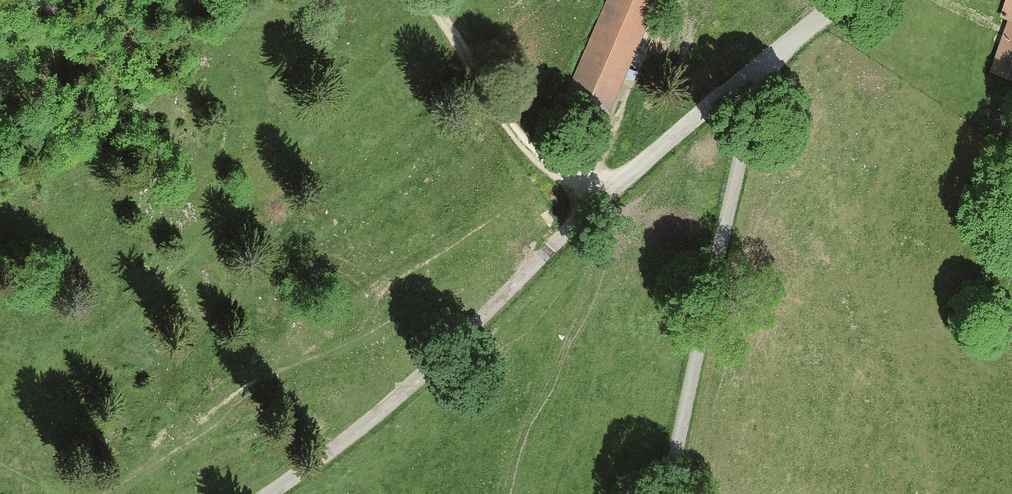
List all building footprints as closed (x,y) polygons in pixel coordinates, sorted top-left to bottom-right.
[(567,84),(607,104),(660,0),(609,0),(567,84)] [(991,68),(1011,76),(1011,9),(991,68)]
